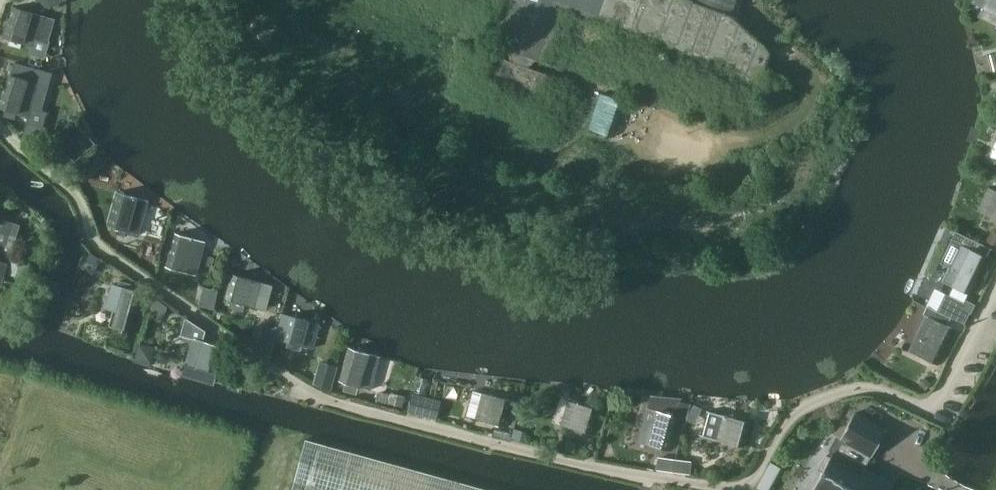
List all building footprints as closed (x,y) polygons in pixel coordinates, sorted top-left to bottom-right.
[(510,62),(491,56),(482,80),(539,100),(548,75),(530,69),(537,62),(541,49),(552,17),(557,5),(731,69),(729,77),(757,88),(762,75),(779,81),(785,86),(787,92),(787,98),(790,99),(792,94),(792,89),(791,84),(787,79),(781,75),(764,69),(769,54),(736,22),(731,17),(735,0),(688,0),(687,2),(684,1),(682,0),(528,0),(525,7),(514,38),(485,27),(482,32),(512,42),(509,52),(510,62)] [(731,17),(736,22),(741,0),(735,0),(731,17)] [(982,8),(995,15),(995,0),(987,0),(982,8)] [(285,26),(285,24),(283,20),(281,16),(279,14),(276,12),(273,10),(269,9),(265,9),(262,9),(259,3),(255,5),(259,15),(262,14),(264,14),(267,14),(270,14),(272,15),(275,17),(276,18),(278,20),(279,22),(280,25),(280,28),(280,31),(279,34),(278,36),(277,38),(285,46),(288,42),(282,37),(284,33),(285,30),(285,26)] [(273,19),(274,20),(276,18),(275,17),(272,15),(270,14),(267,14),(264,14),(262,14),(259,15),(255,5),(253,6),(254,7),(258,16),(256,17),(254,19),(252,22),(252,24),(251,27),(251,29),(252,32),(252,34),(254,36),(255,38),(257,40),(259,41),(261,42),(264,43),(267,43),(270,42),(273,41),(275,39),(282,45),(284,47),(285,46),(277,38),(278,36),(279,34),(280,31),(280,28),(280,25),(279,22),(276,24),(277,26),(277,28),(277,30),(276,32),(275,34),(274,36),(272,37),(270,38),(269,39),(266,39),(264,39),(261,38),(259,37),(257,35),(256,34),(255,31),(254,29),(254,26),(255,24),(256,22),(257,20),(258,19),(260,18),(262,17),(265,17),(267,17),(269,17),(271,18),(273,19)] [(7,31),(5,38),(13,40),(12,45),(21,48),(22,43),(35,47),(37,41),(37,40),(47,43),(54,19),(14,7),(7,31)] [(258,16),(254,7),(251,10),(249,12),(246,16),(245,19),(243,26),(243,30),(245,35),(247,39),(250,44),(254,47),(259,49),(263,50),(269,51),(273,50),(278,48),(282,45),(275,39),(273,41),(270,42),(267,43),(264,43),(261,42),(259,41),(257,40),(255,38),(254,36),(252,34),(252,32),(251,29),(251,27),(252,24),(252,22),(254,19),(256,17),(258,16)] [(984,56),(989,76),(995,74),(995,52),(984,56)] [(355,67),(355,68),(353,68),(353,69),(354,69),(353,73),(349,76),(332,68),(334,65),(336,59),(335,59),(329,72),(330,73),(347,81),(348,86),(360,92),(365,88),(382,94),(382,101),(396,106),(403,89),(392,84),(393,82),(390,81),(389,83),(387,82),(387,83),(389,84),(387,88),(384,90),(367,83),(366,79),(368,75),(370,76),(370,75),(368,74),(369,73),(366,71),(366,73),(357,69),(358,68),(355,67)] [(7,74),(0,99),(0,109),(7,111),(5,116),(14,118),(16,113),(29,117),(31,107),(41,110),(50,76),(9,65),(7,74)] [(617,101),(600,96),(589,130),(606,136),(617,101)] [(86,163),(75,173),(84,183),(95,172),(86,163)] [(991,188),(980,211),(995,219),(995,190),(991,188)] [(110,217),(108,225),(117,228),(115,233),(124,235),(125,230),(138,234),(141,225),(147,200),(117,192),(110,217)] [(4,221),(3,220),(0,219),(0,244),(7,246),(6,250),(13,252),(15,245),(8,243),(13,224),(4,221)] [(943,280),(971,294),(989,258),(985,256),(989,247),(955,231),(940,262),(949,266),(943,280)] [(985,244),(995,249),(995,233),(992,231),(985,244)] [(204,241),(173,233),(164,267),(195,275),(204,241)] [(90,252),(81,266),(92,273),(101,259),(90,252)] [(231,274),(224,299),(231,301),(229,306),(244,310),(245,304),(265,310),(272,285),(231,274)] [(105,308),(113,310),(108,326),(132,332),(143,292),(133,289),(135,285),(119,280),(118,285),(112,283),(105,308)] [(203,287),(199,306),(213,310),(218,291),(203,287)] [(955,329),(941,322),(944,314),(926,305),(922,313),(926,315),(915,337),(925,342),(918,355),(937,364),(955,329)] [(965,322),(969,315),(970,312),(959,306),(953,316),(965,322)] [(288,315),(281,339),(288,341),(287,347),(300,351),(301,345),(309,347),(312,348),(319,324),(315,323),(288,315)] [(186,318),(181,335),(193,338),(186,363),(183,372),(182,374),(213,383),(214,380),(216,371),(223,346),(203,340),(205,331),(186,318)] [(263,325),(257,349),(270,357),(277,329),(263,325)] [(140,343),(135,361),(150,365),(155,347),(140,343)] [(370,389),(377,364),(379,355),(349,347),(339,381),(347,383),(346,387),(357,390),(358,386),(370,389)] [(320,360),(314,383),(332,388),(338,365),(320,360)] [(418,377),(415,392),(424,394),(428,380),(418,377)] [(925,377),(919,384),(926,389),(931,383),(925,377)] [(477,392),(470,417),(479,419),(507,426),(510,417),(520,420),(524,404),(514,401),(486,394),(477,392)] [(391,393),(389,403),(403,407),(405,397),(391,393)] [(413,393),(408,412),(437,420),(442,401),(413,393)] [(599,409),(571,402),(564,427),(592,434),(599,409)] [(694,405),(686,420),(695,424),(702,409),(694,405)] [(678,417),(648,408),(639,442),(669,450),(678,417)] [(751,423),(720,415),(709,411),(702,436),(745,447),(751,423)] [(886,480),(864,468),(871,456),(872,456),(887,430),(855,413),(841,439),(846,442),(839,455),(834,452),(831,457),(827,455),(820,469),(823,471),(813,489),(881,489),(886,480)] [(514,428),(512,438),(524,441),(526,432),(514,428)] [(305,439),(291,489),(488,489),(305,439)] [(658,457),(656,470),(673,472),(675,459),(658,457)] [(675,459),(673,472),(690,474),(692,461),(675,459)] [(772,461),(761,485),(768,488),(780,464),(772,461)]
